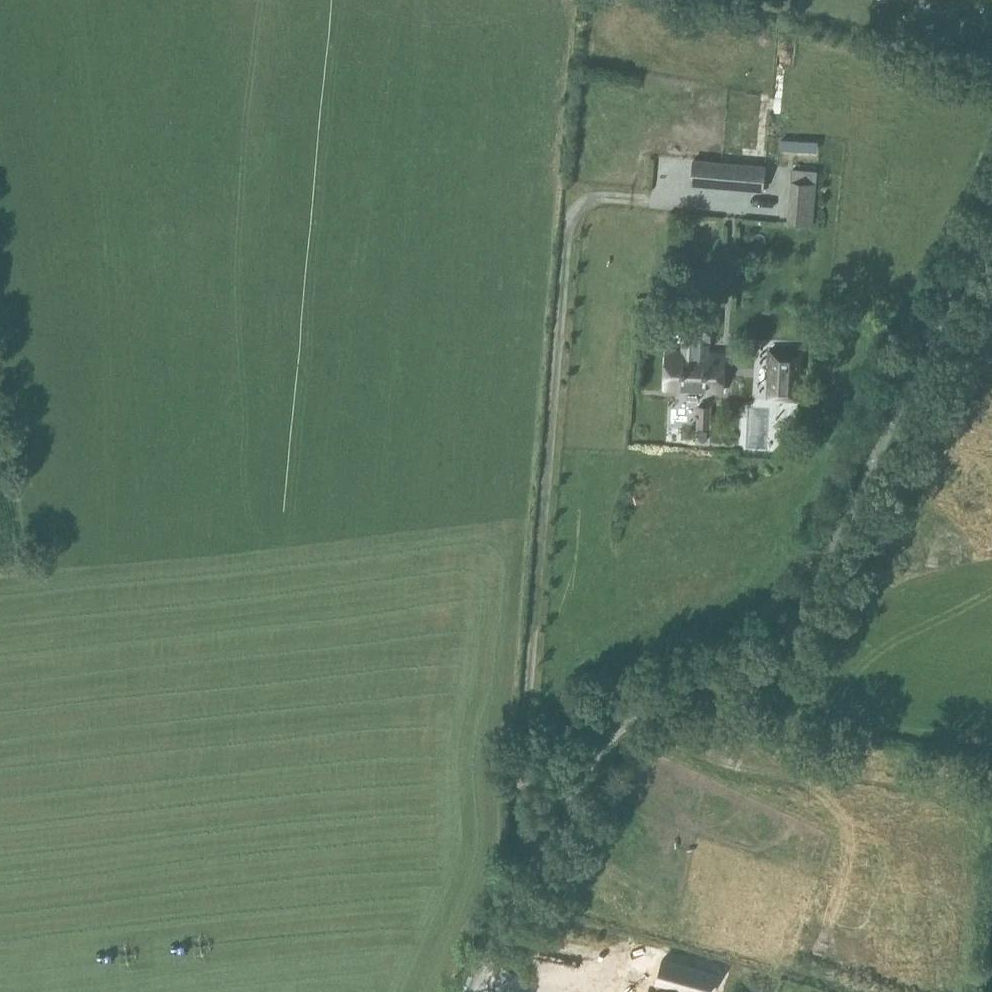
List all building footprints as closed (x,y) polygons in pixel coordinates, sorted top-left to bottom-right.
[(806,131),(772,130),(771,152),(805,153),(806,131)] [(777,206),(779,162),(667,156),(665,200),(699,202),(701,176),(743,178),(742,204),(777,206)] [(975,355),(991,362),(991,350),(979,345),(975,355)] [(706,390),(708,352),(667,350),(665,388),(706,390)] [(975,403),(989,408),(991,399),(991,396),(979,392),(975,403)] [(742,415),(779,417),(780,402),(743,400),(742,415)] [(691,422),(706,422),(707,406),(692,405),(691,422)] [(681,987),(698,991),(709,991),(715,973),(663,958),(657,980),(658,981),(656,991),(654,990),(653,991),(680,991),(681,987)]
